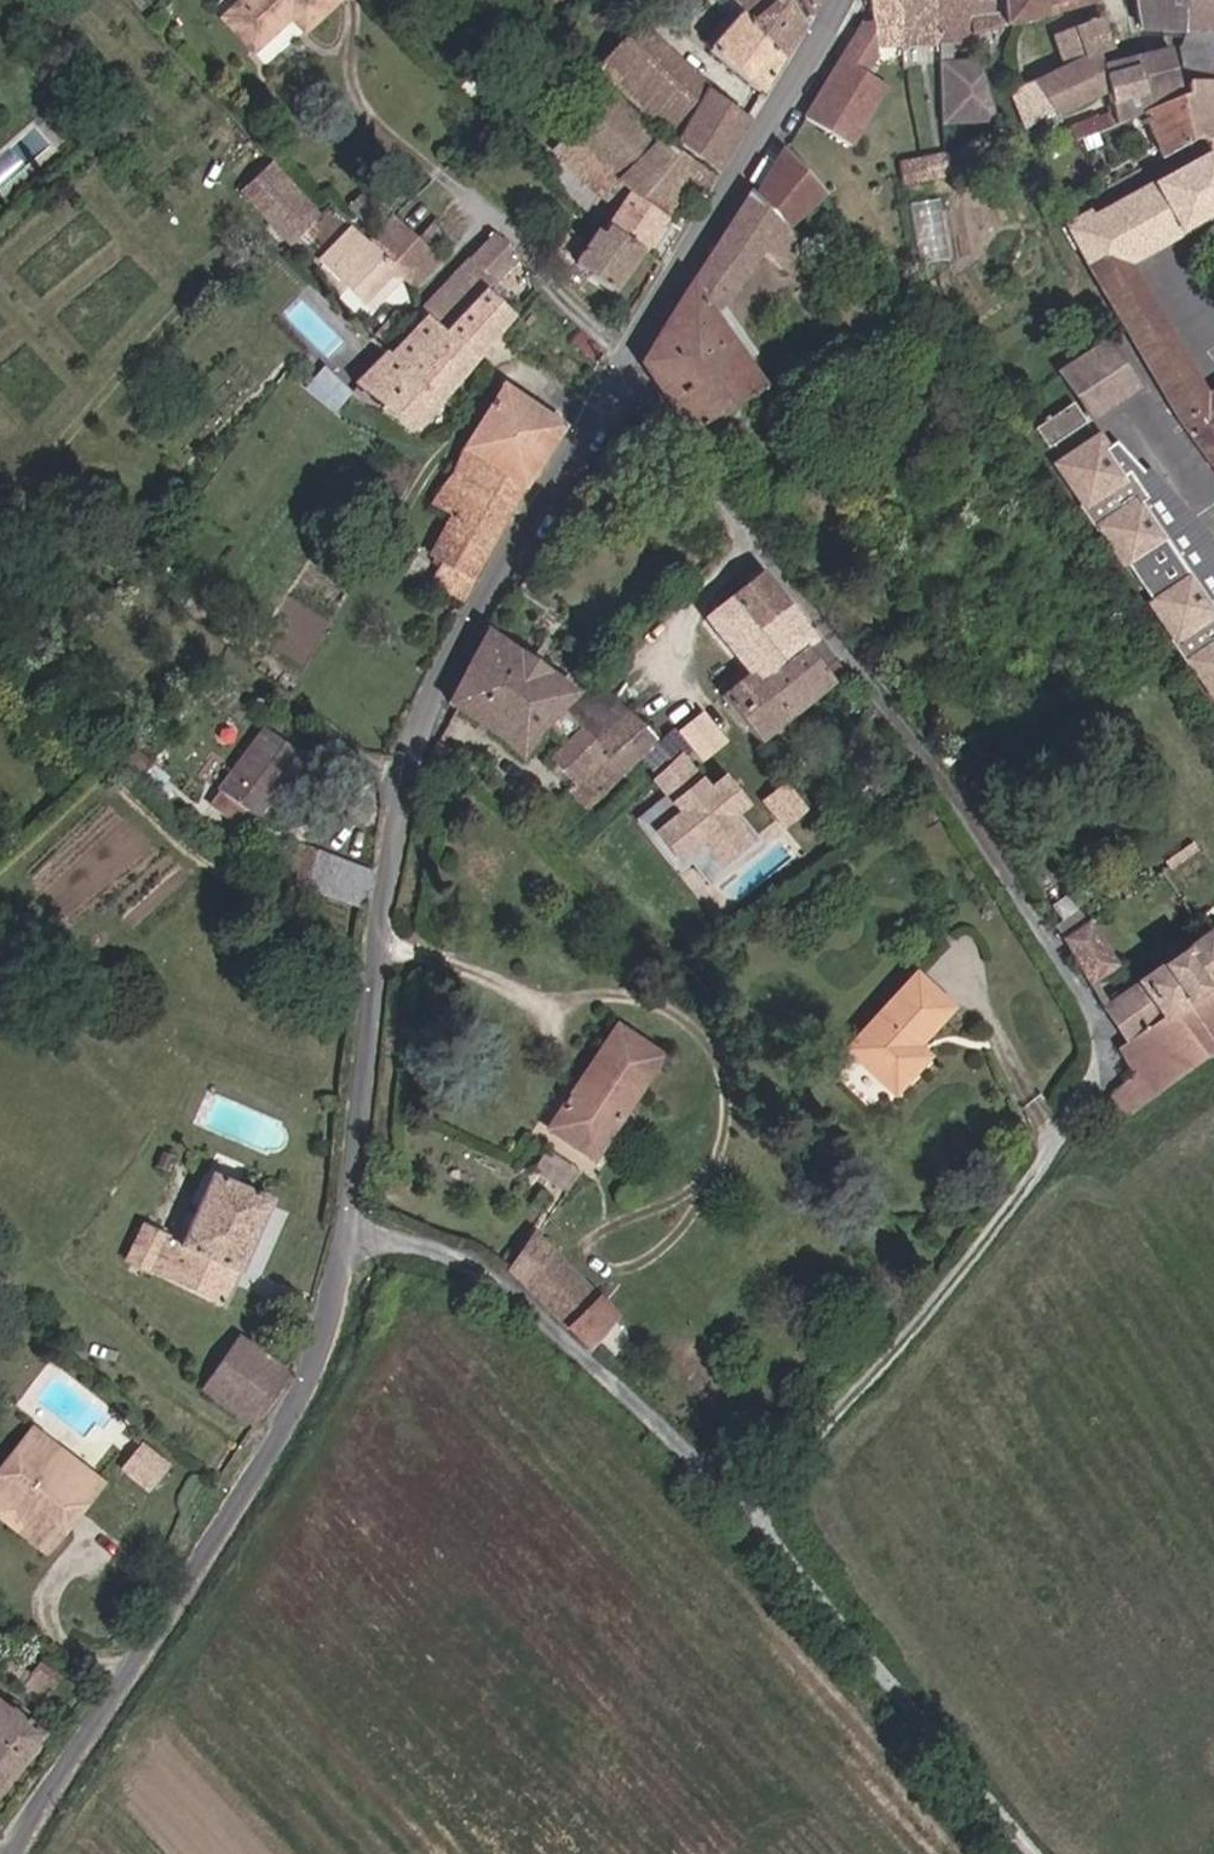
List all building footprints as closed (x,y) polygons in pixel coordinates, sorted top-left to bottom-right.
[(306,32),(337,3),(335,0),(251,0),(226,23),(254,54),(293,18),(306,32)] [(729,4),(742,19),(782,62),(802,30),(781,0),(733,0),(729,4)] [(809,17),(819,0),(797,0),(809,17)] [(903,47),(901,11),(901,0),(867,0),(868,10),(870,22),(860,24),(845,49),(852,54),(846,64),(839,59),(810,106),(803,119),(849,147),(886,87),(863,73),(875,54),(873,48),(903,47)] [(940,46),(937,0),(901,0),(901,11),(903,47),(940,46)] [(970,0),(937,0),(940,46),(944,121),(996,119),(995,116),(978,65),(950,66),(947,46),(970,44),(971,37),(970,0)] [(971,37),(1007,26),(1002,0),(970,0),(971,37)] [(1007,26),(1094,1),(1093,0),(1002,0),(1007,26)] [(1185,31),(1185,0),(1131,0),(1138,31),(1185,31)] [(1185,31),(1213,33),(1213,0),(1185,0),(1185,31)] [(709,55),(762,98),(782,62),(742,19),(709,55)] [(1031,86),(1052,116),(1053,118),(1096,97),(1080,62),(1107,53),(1097,21),(1052,36),(1064,72),(1031,86)] [(633,111),(677,66),(636,28),(616,48),(610,54),(593,72),(633,111)] [(1185,31),(1184,33),(1176,50),(1183,87),(1213,84),(1213,33),(1185,31)] [(604,49),(610,54),(616,48),(611,42),(604,49)] [(1099,130),(1132,117),(1179,98),(1167,52),(1098,69),(1111,113),(1096,120),(1099,130)] [(715,176),(747,122),(699,87),(677,66),(633,111),(656,135),(715,176)] [(1132,117),(1144,165),(1191,138),(1213,140),(1213,84),(1183,87),(1184,95),(1179,98),(1132,117)] [(1024,131),(1052,116),(1031,86),(1010,93),(1008,95),(1024,131)] [(682,196),(687,189),(678,183),(690,164),(652,137),(649,140),(607,95),(568,134),(586,151),(619,183),(665,220),(682,196)] [(570,168),(586,151),(568,134),(547,155),(576,184),(581,178),(570,168)] [(606,228),(642,254),(665,220),(619,183),(586,151),(570,168),(581,178),(596,194),(620,210),(606,228)] [(1121,264),(1213,212),(1213,165),(1207,152),(1089,218),(1085,213),(1068,221),(1064,225),(1093,280),(1121,264)] [(945,157),(949,173),(973,167),(970,160),(963,160),(962,153),(945,157)] [(778,223),(787,232),(822,198),(782,155),(756,198),(778,223)] [(949,173),(945,157),(923,162),(927,179),(949,173)] [(927,179),(923,162),(897,167),(900,186),(912,183),(927,179)] [(712,179),(690,164),(678,183),(687,189),(701,199),(712,179)] [(954,192),(949,173),(927,179),(912,183),(916,200),(954,192)] [(778,223),(756,198),(751,193),(710,257),(733,289),(735,292),(761,256),(758,253),(778,223)] [(396,272),(402,278),(413,288),(439,262),(417,240),(409,234),(394,220),(369,247),(396,272)] [(787,232),(778,223),(758,253),(761,256),(779,272),(802,248),(787,232)] [(288,256),(295,263),(323,234),(315,227),(288,256)] [(614,296),(642,254),(606,228),(598,238),(594,234),(585,248),(570,234),(558,249),(581,271),(614,296)] [(396,272),(369,247),(352,230),(320,263),(364,306),(396,272)] [(447,341),(486,293),(519,260),(494,235),(488,240),(455,277),(419,317),(421,320),(447,341)] [(733,289),(710,257),(678,307),(645,364),(692,434),(764,392),(714,319),(733,289)] [(1202,401),(1121,264),(1093,280),(1123,330),(1176,419),(1202,401)] [(396,272),(364,306),(370,312),(402,278),(396,272)] [(514,316),(486,293),(447,341),(421,320),(389,359),(380,351),(348,390),(323,370),(305,392),(339,420),(360,395),(380,412),(412,438),(514,316)] [(1062,373),(1107,341),(1105,338),(1058,366),(1062,373)] [(1135,385),(1107,341),(1062,373),(1088,414),(1133,387),(1135,385)] [(433,558),(472,583),(563,431),(503,389),(466,452),(457,478),(472,488),(455,518),(433,558)] [(1213,447),(1213,392),(1202,401),(1176,419),(1203,456),(1213,447)] [(1043,442),(1082,419),(1069,397),(1031,421),(1043,442)] [(1124,468),(1143,497),(1153,491),(1111,427),(1094,435),(1118,472),(1124,468)] [(1097,524),(1101,529),(1137,502),(1143,497),(1124,468),(1118,472),(1094,435),(1056,459),(1080,497),(1073,502),(1091,528),(1097,524)] [(1203,456),(1213,473),(1213,448),(1203,456)] [(472,488),(457,478),(444,490),(435,505),(455,518),(472,488)] [(1143,497),(1137,502),(1159,537),(1181,573),(1183,571),(1207,609),(1213,605),(1213,588),(1153,491),(1143,497)] [(1159,537),(1137,502),(1101,529),(1122,560),(1159,537)] [(1181,573),(1159,537),(1122,560),(1146,595),(1181,573)] [(1192,669),(1213,655),(1213,605),(1207,609),(1183,571),(1181,573),(1146,595),(1169,633),(1162,638),(1180,665),(1187,662),(1192,669)] [(756,634),(788,608),(760,575),(730,600),(756,634)] [(814,638),(788,608),(756,634),(730,600),(707,620),(751,675),(758,682),(814,638)] [(575,695),(489,633),(448,710),(504,743),(520,759),(538,733),(575,695)] [(821,634),(814,638),(758,682),(786,717),(846,669),(821,634)] [(1192,669),(1210,697),(1213,694),(1213,655),(1192,669)] [(758,682),(751,675),(723,698),(757,740),(786,717),(758,682)] [(565,714),(583,733),(596,745),(630,713),(598,679),(580,699),(565,714)] [(701,732),(692,720),(682,726),(724,775),(734,788),(764,762),(726,712),(701,732)] [(596,745),(609,758),(643,726),(630,713),(596,745)] [(541,736),(559,756),(583,733),(565,714),(541,736)] [(643,726),(609,758),(607,760),(621,776),(655,740),(643,726)] [(660,745),(646,760),(660,774),(681,754),(689,747),(676,731),(671,735),(660,745)] [(299,760),(259,733),(216,796),(256,824),(299,760)] [(583,733),(559,756),(552,763),(577,787),(607,760),(609,758),(596,745),(583,733)] [(730,814),(735,809),(745,801),(734,788),(724,775),(708,787),(681,754),(660,774),(657,778),(669,793),(682,809),(658,829),(679,855),(704,835),(724,860),(750,838),(730,814)] [(607,760),(577,787),(570,795),(586,811),(592,806),(621,776),(607,760)] [(780,824),(806,812),(792,782),(766,793),(780,824)] [(724,860),(704,835),(679,855),(658,829),(682,809),(669,793),(640,816),(680,865),(692,855),(712,878),(759,839),(735,809),(730,814),(750,838),(724,860)] [(280,885),(283,886),(366,912),(373,881),(295,858),(280,885)] [(1064,940),(1091,984),(1116,965),(1087,924),(1064,940)] [(1213,950),(1213,931),(1205,937),(1213,950)] [(1213,1053),(1213,950),(1205,937),(1104,1010),(1127,1045),(1117,1052),(1134,1077),(1106,1100),(1122,1123),(1213,1053)] [(847,1054),(855,1061),(879,1084),(895,1098),(920,1072),(909,1061),(917,1052),(952,1015),(915,980),(847,1054)] [(614,1033),(548,1132),(594,1162),(658,1062),(614,1033)] [(928,1064),(917,1052),(909,1061),(920,1072),(928,1064)] [(866,1096),(879,1084),(855,1061),(842,1074),(866,1096)] [(173,1161),(163,1156),(158,1167),(167,1172),(173,1161)] [(182,1174),(186,1167),(178,1163),(175,1170),(182,1174)] [(237,1281),(271,1204),(212,1178),(198,1208),(192,1206),(189,1214),(195,1217),(180,1249),(144,1231),(128,1264),(222,1310),(237,1281)] [(531,1292),(589,1351),(615,1324),(552,1259),(531,1238),(509,1271),(531,1292)] [(238,1340),(202,1392),(255,1429),(291,1376),(238,1340)] [(39,1468),(47,1455),(25,1440),(16,1453),(39,1468)] [(136,1441),(119,1471),(150,1489),(168,1459),(136,1441)] [(94,1488),(47,1455),(39,1468),(16,1453),(0,1476),(0,1497),(8,1503),(0,1515),(0,1522),(47,1555),(65,1530),(32,1507),(48,1484),(81,1507),(82,1508),(94,1488)] [(32,1507),(65,1530),(81,1507),(48,1484),(32,1507)] [(0,1497),(0,1515),(8,1503),(0,1497)] [(51,1695),(60,1684),(40,1667),(30,1679),(51,1695)] [(43,1740),(15,1718),(21,1710),(13,1704),(6,1713),(0,1708),(0,1795),(43,1740)]
